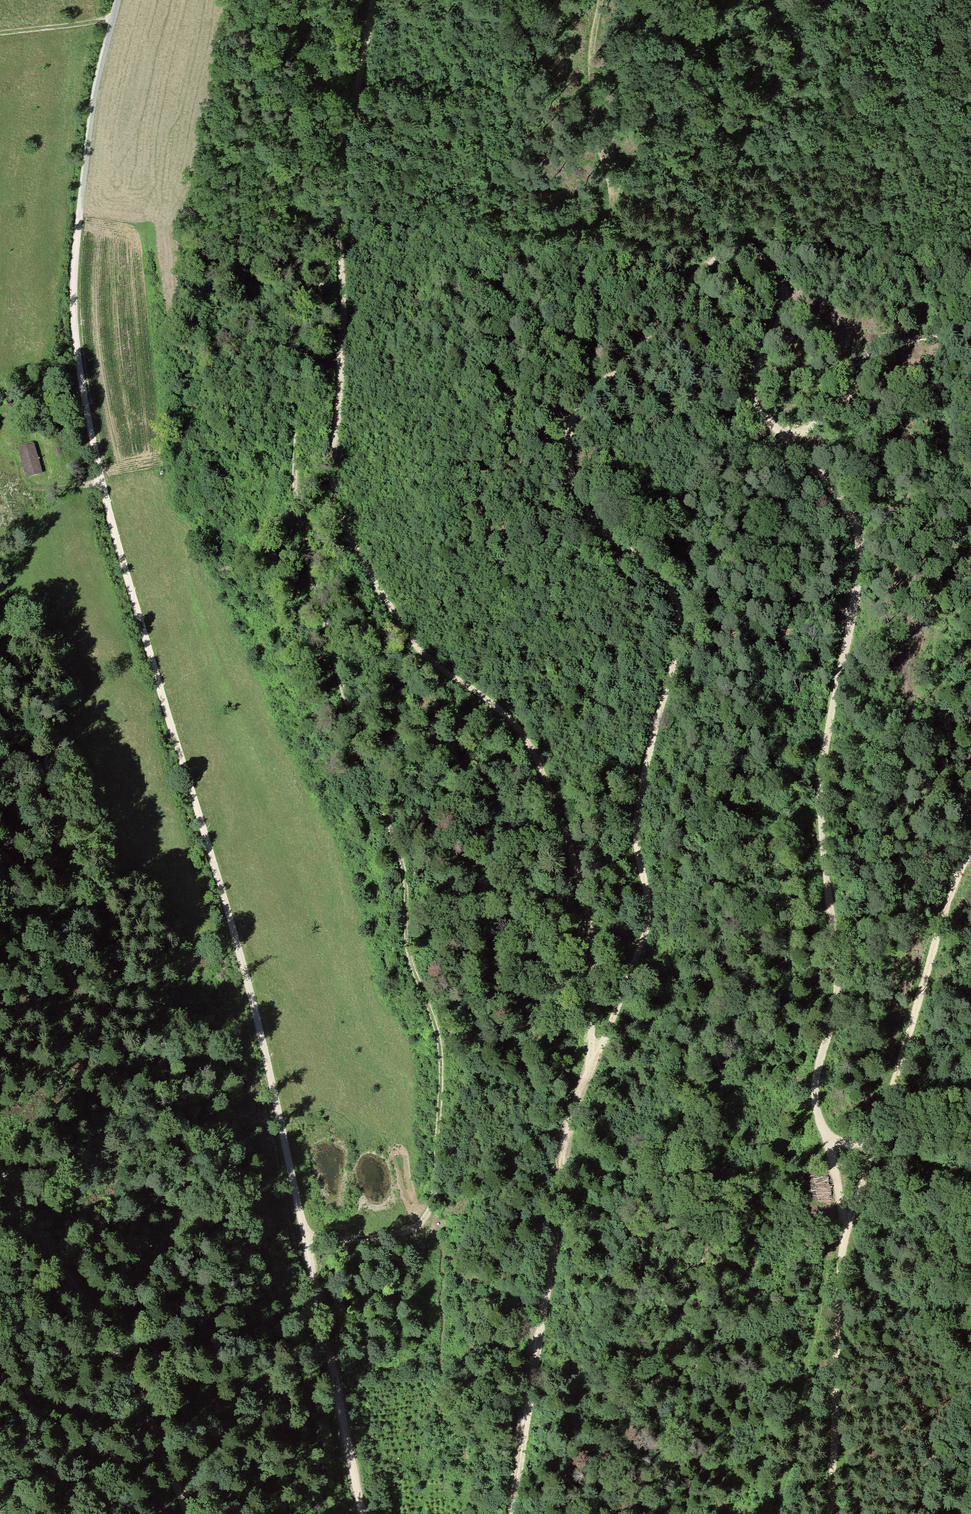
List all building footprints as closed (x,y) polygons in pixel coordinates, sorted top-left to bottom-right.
[(41,476),(34,446),(23,449),(30,479),(41,476)]
